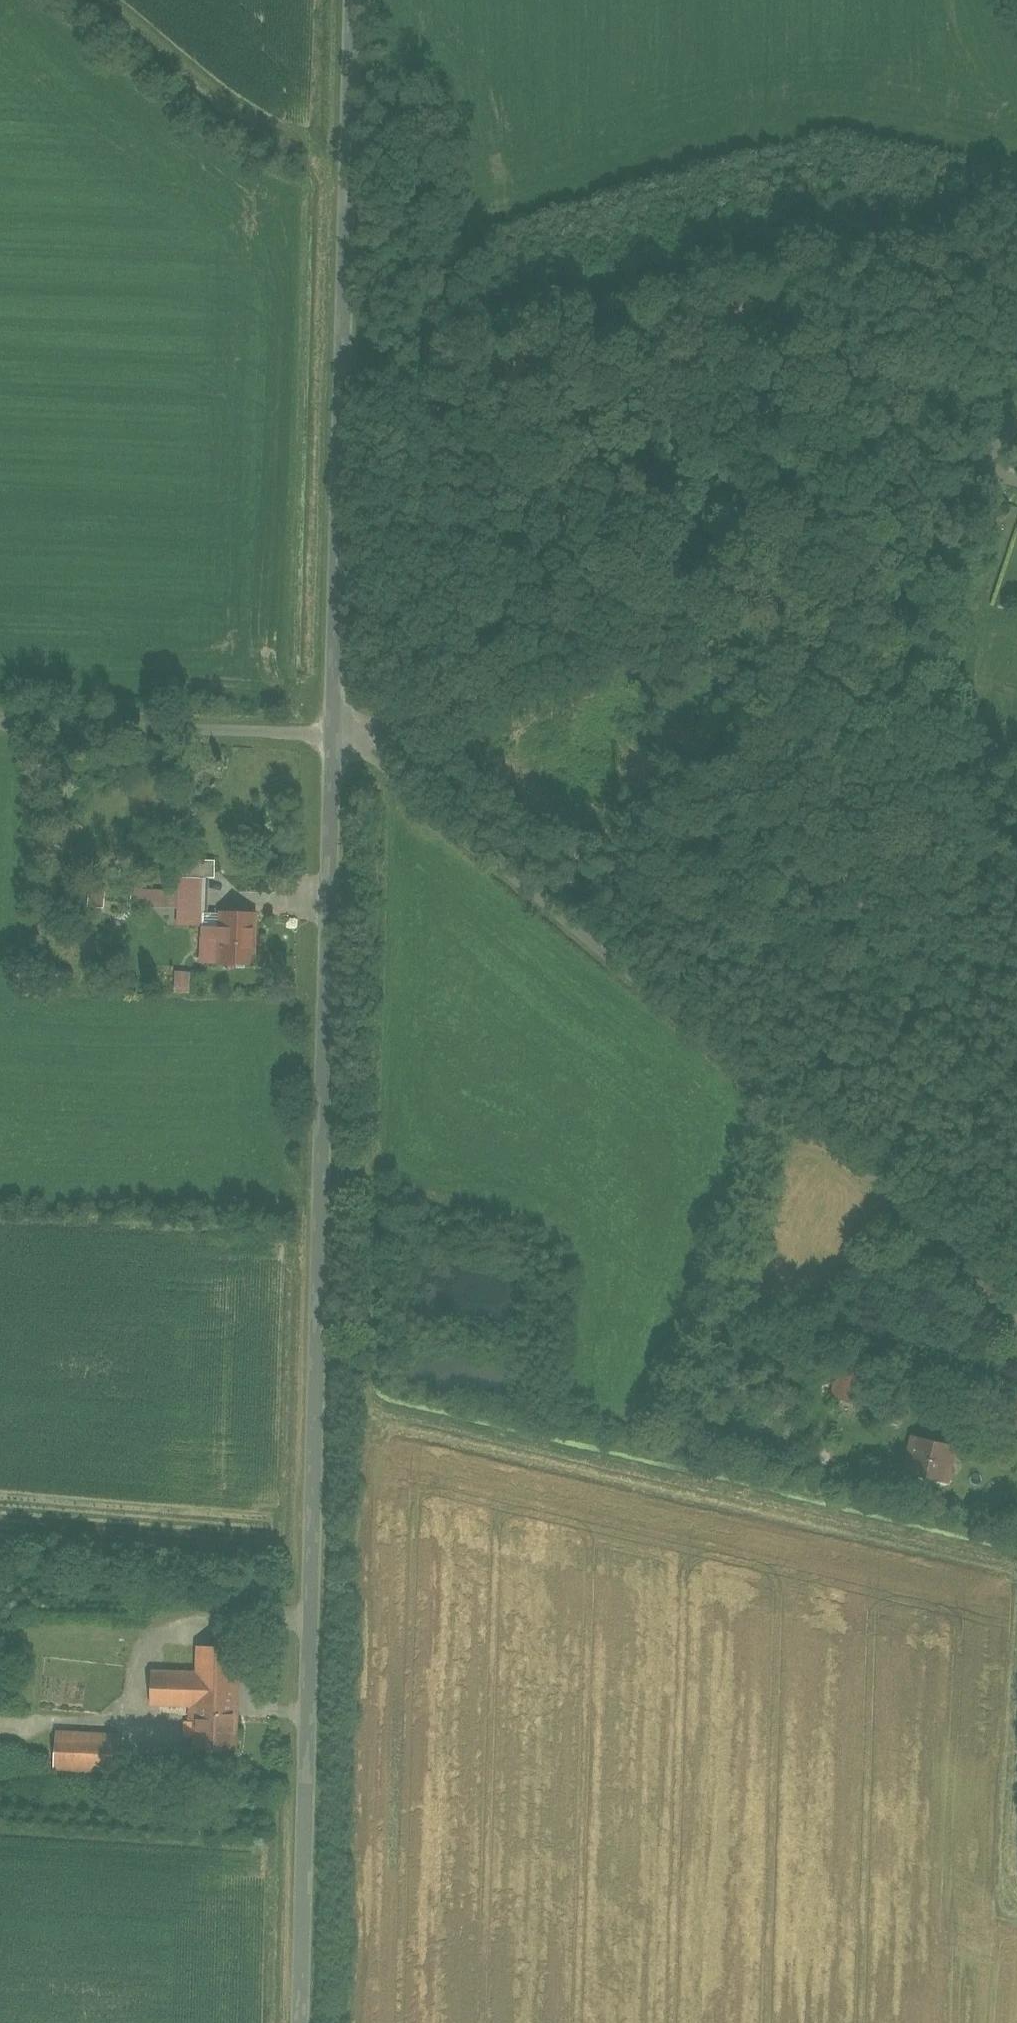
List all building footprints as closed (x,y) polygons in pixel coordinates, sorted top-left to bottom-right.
[(222,878),(222,859),(184,858),(184,876),(210,877),(222,878)] [(210,877),(184,876),(184,883),(183,904),(182,922),(209,923),(210,877)] [(137,882),(136,903),(183,904),(184,883),(137,882)] [(266,964),(268,910),(228,909),(227,924),(209,923),(208,962),(266,964)] [(196,970),(182,969),(181,991),(195,992),(196,970)] [(879,1369),(843,1360),(831,1403),(867,1412),(879,1369)] [(956,1450),(915,1440),(906,1479),(947,1489),(956,1450)] [(250,1648),(205,1647),(204,1672),(203,1706),(202,1749),(246,1750),(250,1648)] [(158,1704),(203,1706),(204,1672),(159,1670),(158,1704)] [(126,1735),(65,1731),(62,1773),(124,1776),(126,1735)]
